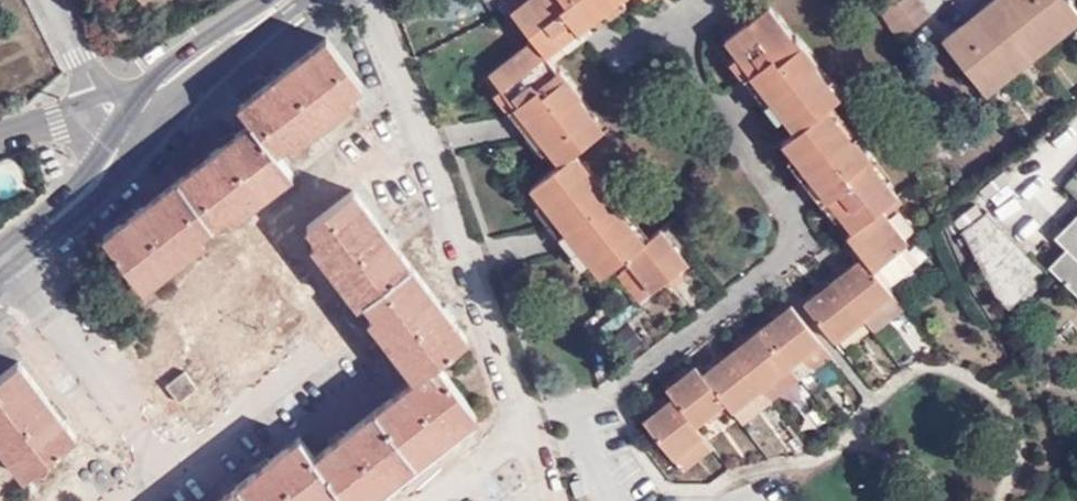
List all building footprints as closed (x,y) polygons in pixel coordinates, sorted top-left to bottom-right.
[(654,284),(688,256),(661,223),(644,234),(619,203),(626,198),(604,170),(597,175),(574,148),(601,124),(575,92),(583,86),(561,60),(554,65),(542,50),(572,26),(579,33),(595,22),(587,12),(601,0),(502,0),(505,4),(530,36),(488,69),(513,102),(505,110),(517,123),(525,117),(559,159),(534,180),(557,211),(548,218),(559,231),(569,225),(603,268),(626,252),(631,258),(654,284)] [(919,0),(891,0),(879,10),(895,40),(929,12),(919,0)] [(1070,0),(993,0),(942,40),(986,93),(1076,18),(1076,9),(1070,0)] [(836,328),(866,304),(890,286),(875,263),(905,238),(880,201),(890,192),(867,159),(872,153),(855,126),(848,131),(825,97),(833,91),(811,59),(817,54),(799,28),(790,34),(767,3),(727,33),(751,64),(742,71),(753,84),(762,79),(793,123),(782,133),(805,163),(798,169),(809,184),(819,177),(851,223),(846,228),(860,249),(807,292),(836,328)] [(364,85),(328,39),(239,108),(251,123),(103,238),(144,290),(208,240),(203,235),(226,217),(231,222),(293,174),(278,153),(287,145),(293,150),(354,102),(350,95),(364,85)] [(1065,184),(1076,196),(1076,171),(1065,184)] [(469,339),(353,191),(306,229),(316,241),(312,246),(360,307),(365,303),(374,314),(368,318),(415,379),(315,456),(299,437),(217,500),(330,500),(341,493),(348,500),(366,500),(478,413),(438,364),(469,339)] [(1048,273),(988,211),(962,231),(997,295),(1009,311),(1048,273)] [(1067,248),(1076,238),(1076,213),(1055,236),(1067,248)] [(1067,248),(1048,267),(1076,296),(1076,238),(1067,248)] [(895,280),(922,258),(909,242),(882,263),(895,280)] [(640,294),(654,284),(631,258),(619,268),(640,294)] [(890,286),(866,304),(876,318),(900,299),(890,286)] [(649,414),(677,450),(689,441),(706,427),(699,417),(726,395),(734,403),(735,402),(763,380),(804,346),(820,333),(792,298),(705,367),(697,357),(670,379),(678,390),(649,414)] [(832,347),(820,333),(804,346),(815,360),(832,347)] [(815,360),(804,346),(763,380),(773,392),(815,360)] [(25,478),(78,437),(19,360),(0,376),(0,445),(25,478)] [(197,388),(186,373),(167,387),(179,403),(197,388)] [(763,380),(735,402),(744,414),(773,392),(763,380)] [(689,441),(697,452),(715,437),(706,427),(689,441)] [(689,441),(677,450),(687,460),(697,452),(689,441)] [(587,496),(581,478),(570,481),(576,499),(587,496)]
